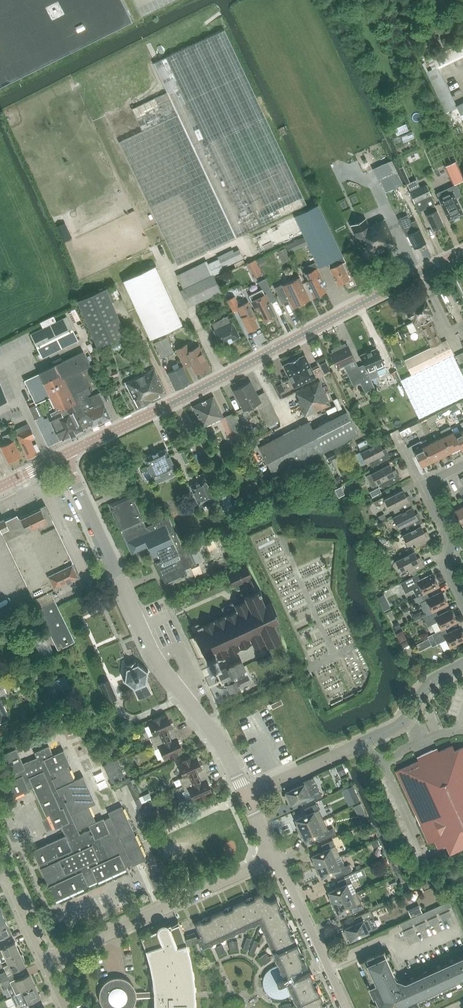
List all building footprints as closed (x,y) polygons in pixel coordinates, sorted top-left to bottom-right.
[(132,20),(122,0),(0,0),(0,86),(132,20)] [(373,13),(366,21),(372,27),(380,19),(373,13)] [(112,111),(106,114),(178,265),(237,237),(307,204),(224,31),(155,64),(169,93),(115,118),(112,111)] [(427,73),(443,105),(446,112),(456,107),(456,106),(439,70),(462,58),(462,43),(427,61),(432,71),(428,73),(427,73)] [(123,78),(130,74),(125,64),(118,67),(123,78)] [(406,124),(394,129),(397,135),(409,130),(406,124)] [(412,132),(401,136),(404,142),(414,138),(412,132)] [(445,166),(453,185),(462,180),(462,177),(456,161),(445,166)] [(416,179),(407,184),(410,190),(419,186),(416,179)] [(414,202),(421,199),(428,214),(426,215),(433,229),(443,225),(434,205),(435,205),(426,185),(409,192),(414,202)] [(439,198),(438,198),(439,199),(448,219),(448,220),(449,220),(454,217),(454,218),(458,216),(462,213),(462,214),(462,213),(462,212),(462,213),(456,198),(461,195),(456,185),(449,188),(451,192),(439,198)] [(331,202),(345,197),(343,192),(329,196),(331,202)] [(329,268),(333,276),(338,285),(350,279),(342,262),(345,261),(318,205),(295,216),(319,267),(329,262),(329,268)] [(407,215),(398,219),(406,236),(408,235),(414,248),(426,243),(419,229),(415,220),(411,222),(407,215)] [(351,225),(350,225),(351,226),(353,231),(366,258),(396,245),(384,219),(377,222),(376,221),(368,224),(366,219),(365,218),(365,219),(351,225)] [(303,237),(286,245),(290,253),(307,244),(303,237)] [(206,261),(177,276),(183,288),(180,290),(188,307),(221,291),(214,276),(224,271),(223,268),(243,258),(239,250),(234,252),(232,249),(217,256),(218,259),(208,264),(206,261)] [(243,259),(234,264),(236,268),(245,263),(243,259)] [(306,281),(314,297),(326,291),(318,275),(320,274),(315,263),(307,266),(309,272),(306,273),(309,280),(306,281)] [(155,266),(123,281),(150,339),(182,324),(155,266)] [(224,275),(219,278),(222,285),(228,282),(224,275)] [(283,284),(275,288),(282,303),(289,300),(293,307),(296,305),(309,299),(299,277),(283,285),(283,284)] [(259,282),(262,289),(249,296),(252,301),(256,309),(258,308),(262,316),(261,316),(262,318),(263,318),(265,322),(266,321),(266,322),(267,323),(268,323),(271,321),(271,320),(271,319),(276,316),(269,300),(275,297),(266,279),(259,282)] [(107,289),(78,301),(94,338),(97,346),(126,334),(107,289)] [(242,317),(241,317),(248,331),(250,330),(252,331),(256,329),(256,327),(258,326),(254,318),(256,317),(248,302),(239,306),(234,296),(227,300),(233,311),(238,309),(242,317)] [(406,325),(410,332),(416,329),(418,332),(423,330),(431,347),(405,360),(412,374),(453,354),(446,340),(442,342),(431,320),(432,319),(430,315),(433,314),(425,299),(406,308),(409,313),(407,316),(411,317),(413,322),(406,325)] [(53,316),(41,323),(43,328),(56,322),(53,316)] [(78,341),(66,317),(56,322),(43,328),(30,335),(42,358),(78,341)] [(216,331),(214,332),(221,346),(240,337),(230,318),(229,319),(228,317),(213,325),(216,331)] [(167,336),(155,342),(162,357),(174,351),(167,336)] [(120,342),(112,345),(114,351),(122,347),(120,342)] [(363,365),(357,367),(354,360),(348,346),(346,346),(345,344),(332,350),(333,352),(331,353),(338,368),(345,365),(354,384),(360,381),(365,391),(374,387),(368,375),(363,365)] [(176,350),(185,367),(191,364),(196,373),(208,366),(199,346),(189,351),(186,345),(176,350)] [(368,375),(374,387),(383,383),(379,374),(385,371),(382,364),(383,363),(376,348),(361,355),(365,364),(362,364),(363,365),(368,375)] [(63,361),(39,373),(25,380),(36,404),(30,408),(48,446),(62,439),(63,441),(84,431),(83,429),(91,426),(76,394),(85,389),(89,387),(81,371),(91,366),(84,351),(63,361)] [(305,356),(305,355),(298,358),(294,360),(305,383),(316,377),(305,356)] [(400,381),(419,418),(462,396),(462,377),(453,356),(400,381)] [(283,366),(294,388),(305,383),(294,360),(289,362),(290,362),(283,365),(283,366)] [(397,361),(394,362),(397,369),(403,366),(402,362),(397,361)] [(109,366),(103,368),(108,380),(119,375),(117,370),(112,372),(109,366)] [(183,366),(168,373),(175,389),(190,382),(183,366)] [(164,391),(154,370),(126,383),(138,407),(141,406),(143,407),(148,405),(148,402),(151,401),(160,396),(159,393),(164,391)] [(396,370),(390,373),(395,382),(401,379),(396,370)] [(242,374),(232,379),(235,384),(244,379),(242,374)] [(312,413),(331,405),(320,381),(296,392),(299,399),(298,400),(305,417),(312,413)] [(280,419),(265,391),(257,395),(250,382),(234,390),(244,410),(256,404),(267,426),(280,419)] [(89,397),(85,389),(76,394),(91,426),(92,427),(111,418),(99,393),(89,397)] [(224,417),(214,396),(193,406),(203,427),(224,417)] [(259,447),(275,477),(358,434),(346,411),(313,429),(309,421),(259,447)] [(226,416),(239,444),(247,439),(234,412),(226,416)] [(28,424),(15,430),(17,435),(28,458),(37,454),(36,452),(33,445),(30,439),(35,437),(30,428),(28,424)] [(454,435),(460,447),(461,450),(462,449),(462,429),(461,425),(456,427),(458,432),(454,435)] [(450,426),(440,431),(443,436),(450,452),(460,447),(454,435),(452,431),(450,426)] [(6,443),(1,446),(8,462),(21,455),(10,433),(3,436),(6,443)] [(443,436),(433,441),(440,456),(450,452),(443,436)] [(357,444),(361,451),(360,452),(365,463),(368,461),(371,467),(389,457),(387,452),(384,453),(378,443),(372,445),(368,438),(357,444)] [(421,442),(423,446),(431,461),(440,456),(433,441),(428,443),(426,439),(421,442)] [(416,456),(421,466),(431,461),(423,446),(421,442),(420,441),(410,446),(411,446),(413,451),(416,456)] [(411,446),(407,448),(412,458),(416,456),(413,451),(411,446)] [(153,478),(153,479),(154,478),(175,469),(175,468),(167,450),(167,449),(166,449),(165,449),(157,453),(157,452),(153,454),(153,455),(145,458),(144,459),(145,460),(145,459),(153,478)] [(334,451),(325,455),(328,461),(337,456),(334,451)] [(376,483),(376,484),(379,482),(382,488),(400,479),(397,473),(394,474),(389,464),(370,473),(371,473),(366,476),(371,486),(376,483)] [(204,469),(191,474),(194,482),(207,478),(204,469)] [(190,486),(198,504),(199,505),(213,498),(212,498),(204,480),(204,479),(204,480),(191,486),(190,486)] [(335,489),(339,497),(344,494),(341,487),(335,489)] [(402,490),(384,499),(389,510),(392,508),(395,514),(413,504),(411,499),(408,500),(402,490)] [(229,491),(217,497),(228,519),(240,514),(229,491)] [(131,554),(132,554),(148,546),(153,557),(158,555),(161,560),(155,562),(165,585),(188,574),(185,569),(196,564),(188,547),(183,549),(168,517),(146,527),(131,494),(120,499),(109,504),(131,554)] [(57,605),(50,591),(80,577),(45,505),(20,517),(6,523),(4,519),(0,521),(0,529),(34,599),(38,607),(37,607),(58,650),(75,642),(57,605)] [(411,507),(393,517),(398,528),(404,525),(407,530),(422,522),(420,517),(417,518),(411,507)] [(420,525),(402,535),(407,546),(413,543),(416,548),(431,540),(429,535),(426,536),(420,525)] [(222,527),(218,529),(223,540),(227,538),(222,527)] [(386,539),(389,548),(403,543),(399,534),(386,539)] [(413,551),(395,561),(400,572),(406,569),(409,574),(411,573),(415,571),(424,566),(422,561),(419,562),(413,551)] [(192,626),(191,626),(196,636),(196,637),(202,648),(205,657),(210,666),(210,667),(219,663),(217,659),(252,643),(254,648),(265,643),(267,645),(281,639),(274,623),(280,621),(272,603),(266,606),(259,592),(261,592),(260,590),(258,590),(247,565),(228,574),(228,575),(233,587),(249,579),(254,592),(235,601),(237,604),(234,605),(233,603),(221,608),(225,616),(200,627),(198,623),(192,626)] [(413,589),(417,597),(423,594),(426,592),(439,586),(432,574),(420,580),(417,574),(413,576),(404,581),(409,591),(413,589)] [(400,580),(391,582),(393,593),(401,592),(400,580)] [(427,614),(432,612),(435,610),(448,604),(441,591),(429,598),(426,592),(423,594),(417,597),(413,598),(417,605),(421,602),(422,605),(422,607),(424,611),(426,612),(427,614)] [(435,610),(432,612),(427,614),(422,616),(427,626),(437,622),(441,629),(441,630),(444,628),(457,622),(450,609),(438,616),(435,610)] [(441,630),(441,629),(431,634),(437,644),(446,640),(450,648),(462,641),(462,634),(459,627),(447,633),(444,628),(441,630)] [(44,631),(32,637),(42,658),(54,653),(44,631)] [(425,648),(422,641),(415,645),(419,651),(425,648)] [(265,650),(256,653),(259,659),(267,655),(265,650)] [(226,668),(218,672),(219,675),(222,681),(224,680),(230,693),(239,688),(238,687),(241,685),(242,687),(251,683),(248,675),(246,675),(244,671),(246,670),(241,661),(229,666),(230,668),(227,670),(226,668)] [(127,666),(128,668),(127,669),(126,668),(125,669),(126,670),(125,680),(124,681),(125,682),(126,682),(134,688),(134,689),(135,690),(139,699),(151,694),(150,692),(151,692),(147,684),(148,684),(146,683),(148,672),(149,672),(148,670),(147,671),(139,664),(139,663),(137,663),(137,665),(136,665),(135,663),(135,662),(134,662),(134,663),(131,664),(128,665),(127,665),(127,666)] [(21,663),(11,668),(13,673),(23,668),(21,663)] [(64,676),(49,683),(54,694),(70,687),(64,676)] [(109,680),(99,685),(106,701),(108,703),(117,698),(109,680)] [(10,719),(1,699),(0,700),(0,724),(10,719)] [(270,704),(272,709),(283,703),(281,699),(270,704)] [(102,702),(97,705),(101,712),(106,709),(102,702)] [(239,715),(246,727),(258,720),(251,708),(239,715)] [(153,743),(178,732),(175,726),(172,727),(167,716),(162,718),(161,716),(153,720),(154,722),(149,724),(154,735),(150,737),(153,743)] [(67,718),(59,722),(62,727),(69,724),(67,719),(67,718)] [(178,732),(153,743),(155,749),(160,748),(165,759),(170,757),(170,758),(179,755),(178,753),(183,751),(178,739),(181,738),(178,732)] [(37,758),(29,762),(28,761),(23,763),(17,748),(2,755),(11,775),(13,780),(2,785),(9,799),(26,791),(29,790),(29,789),(31,789),(34,787),(46,816),(49,815),(55,828),(55,829),(57,828),(61,826),(62,828),(65,835),(32,850),(39,864),(41,868),(47,882),(50,888),(55,900),(88,885),(97,881),(126,868),(125,867),(132,864),(132,865),(146,859),(122,806),(108,812),(110,816),(104,819),(103,818),(96,821),(89,806),(95,803),(83,776),(74,780),(68,765),(70,764),(63,750),(53,755),(49,745),(34,752),(37,758)] [(428,844),(434,841),(438,848),(445,844),(449,853),(462,847),(462,747),(454,750),(452,745),(438,751),(437,748),(417,757),(418,761),(395,771),(423,832),(428,844)] [(182,785),(207,774),(204,767),(201,769),(196,757),(191,760),(191,758),(182,761),(183,763),(178,765),(183,777),(179,779),(182,785)] [(117,759),(103,765),(112,784),(126,778),(117,759)] [(342,764),(337,767),(340,775),(346,772),(345,771),(342,764)] [(207,774),(182,785),(184,791),(189,789),(194,800),(199,798),(200,802),(208,798),(207,794),(212,792),(207,781),(210,780),(207,774)] [(303,785),(286,792),(287,794),(285,795),(288,803),(291,802),(291,804),(303,799),(305,804),(322,797),(314,777),(302,782),(303,785)] [(130,778),(113,785),(116,790),(127,785),(134,800),(139,798),(138,796),(130,778)] [(353,786),(348,788),(355,803),(359,801),(353,786)] [(360,803),(353,806),(356,812),(363,808),(360,803)] [(298,831),(324,820),(316,804),(305,809),(307,815),(296,820),(298,824),(296,825),(298,831)] [(157,808),(150,811),(154,818),(156,823),(163,820),(157,808)] [(324,820),(298,831),(301,838),(303,837),(305,841),(317,836),(319,842),(335,835),(333,828),(328,830),(324,820)] [(312,862),(314,868),(335,859),(340,857),(333,840),(321,845),(324,851),(312,856),(314,861),(312,862)] [(377,840),(371,843),(373,848),(380,845),(377,840)] [(386,858),(380,860),(383,866),(388,863),(386,858)] [(335,859),(314,868),(317,874),(319,873),(321,878),(333,872),(336,878),(352,871),(349,865),(344,867),(342,862),(337,865),(335,859)] [(394,876),(388,879),(390,885),(396,883),(394,876)] [(328,898),(330,904),(356,893),(349,877),(337,882),(340,887),(328,893),(330,897),(328,898)] [(219,937),(261,918),(281,963),(278,964),(279,964),(273,967),(269,969),(266,972),(264,976),(263,980),(263,985),(265,989),(267,992),(270,995),(274,997),(278,998),(282,998),(286,996),(292,994),(295,993),(302,1007),(327,1007),(310,971),(304,974),(301,968),(307,966),(277,898),(271,901),(264,899),(262,893),(194,923),(200,936),(204,944),(219,937)] [(330,904),(333,911),(335,910),(337,914),(349,909),(352,915),(363,909),(356,893),(330,904)] [(369,908),(370,911),(388,904),(386,900),(369,908)] [(343,932),(346,940),(348,939),(349,941),(372,930),(367,919),(372,917),(369,911),(353,918),(356,924),(344,929),(345,931),(343,932)] [(154,1004),(154,1007),(195,1007),(195,998),(195,984),(193,971),(190,957),(187,944),(197,941),(199,940),(201,945),(204,944),(200,936),(195,938),(186,941),(181,927),(178,920),(177,920),(179,924),(178,924),(171,927),(170,925),(144,936),(141,937),(141,936),(140,937),(145,951),(149,964),(152,977),(153,991),(153,992),(136,993),(136,992),(135,990),(134,988),(134,986),(133,985),(132,984),(131,983),(129,981),(128,980),(126,979),(125,979),(123,978),(122,978),(120,977),(119,977),(117,977),(115,977),(113,978),(112,978),(110,979),(109,980),(107,980),(106,981),(105,983),(103,984),(102,985),(102,987),(101,988),(100,989),(100,991),(99,993),(99,994),(99,996),(99,998),(100,1000),(100,1001),(100,1002),(101,1003),(101,1004),(102,1006),(103,1007),(104,1007),(132,1007),(133,1006),(134,1005),(135,1003),(135,1001),(136,999),(136,998),(136,997),(154,996),(154,1004)] [(11,933),(5,922),(0,924),(0,938),(11,933)] [(2,962),(6,960),(20,954),(15,942),(1,948),(1,947),(0,947),(0,958),(2,962)] [(381,951),(373,955),(373,954),(366,957),(367,958),(360,961),(366,974),(387,965),(381,951)] [(21,954),(20,954),(6,960),(9,964),(4,966),(6,971),(0,974),(0,979),(1,982),(14,976),(12,971),(25,965),(23,961),(24,960),(24,959),(22,954),(21,954)] [(456,986),(462,984),(462,966),(460,959),(446,965),(456,986)] [(393,978),(387,965),(366,974),(372,987),(371,987),(371,988),(393,978)] [(433,971),(443,992),(456,986),(446,965),(433,971)] [(420,977),(430,998),(443,992),(433,971),(420,977)] [(7,987),(12,996),(21,992),(35,986),(29,974),(16,980),(14,976),(1,982),(4,989),(7,987)] [(407,983),(417,1005),(418,1005),(417,1004),(430,998),(420,977),(407,983)] [(399,983),(395,982),(393,978),(371,988),(372,988),(375,994),(374,994),(375,995),(375,994),(381,1007),(390,1007),(399,983)] [(407,983),(403,985),(399,983),(390,1007),(408,1007),(410,1007),(411,1007),(416,1004),(417,1005),(407,983)] [(21,992),(12,996),(17,1007),(29,1007),(30,1007),(28,1003),(40,997),(35,986),(21,992)]
